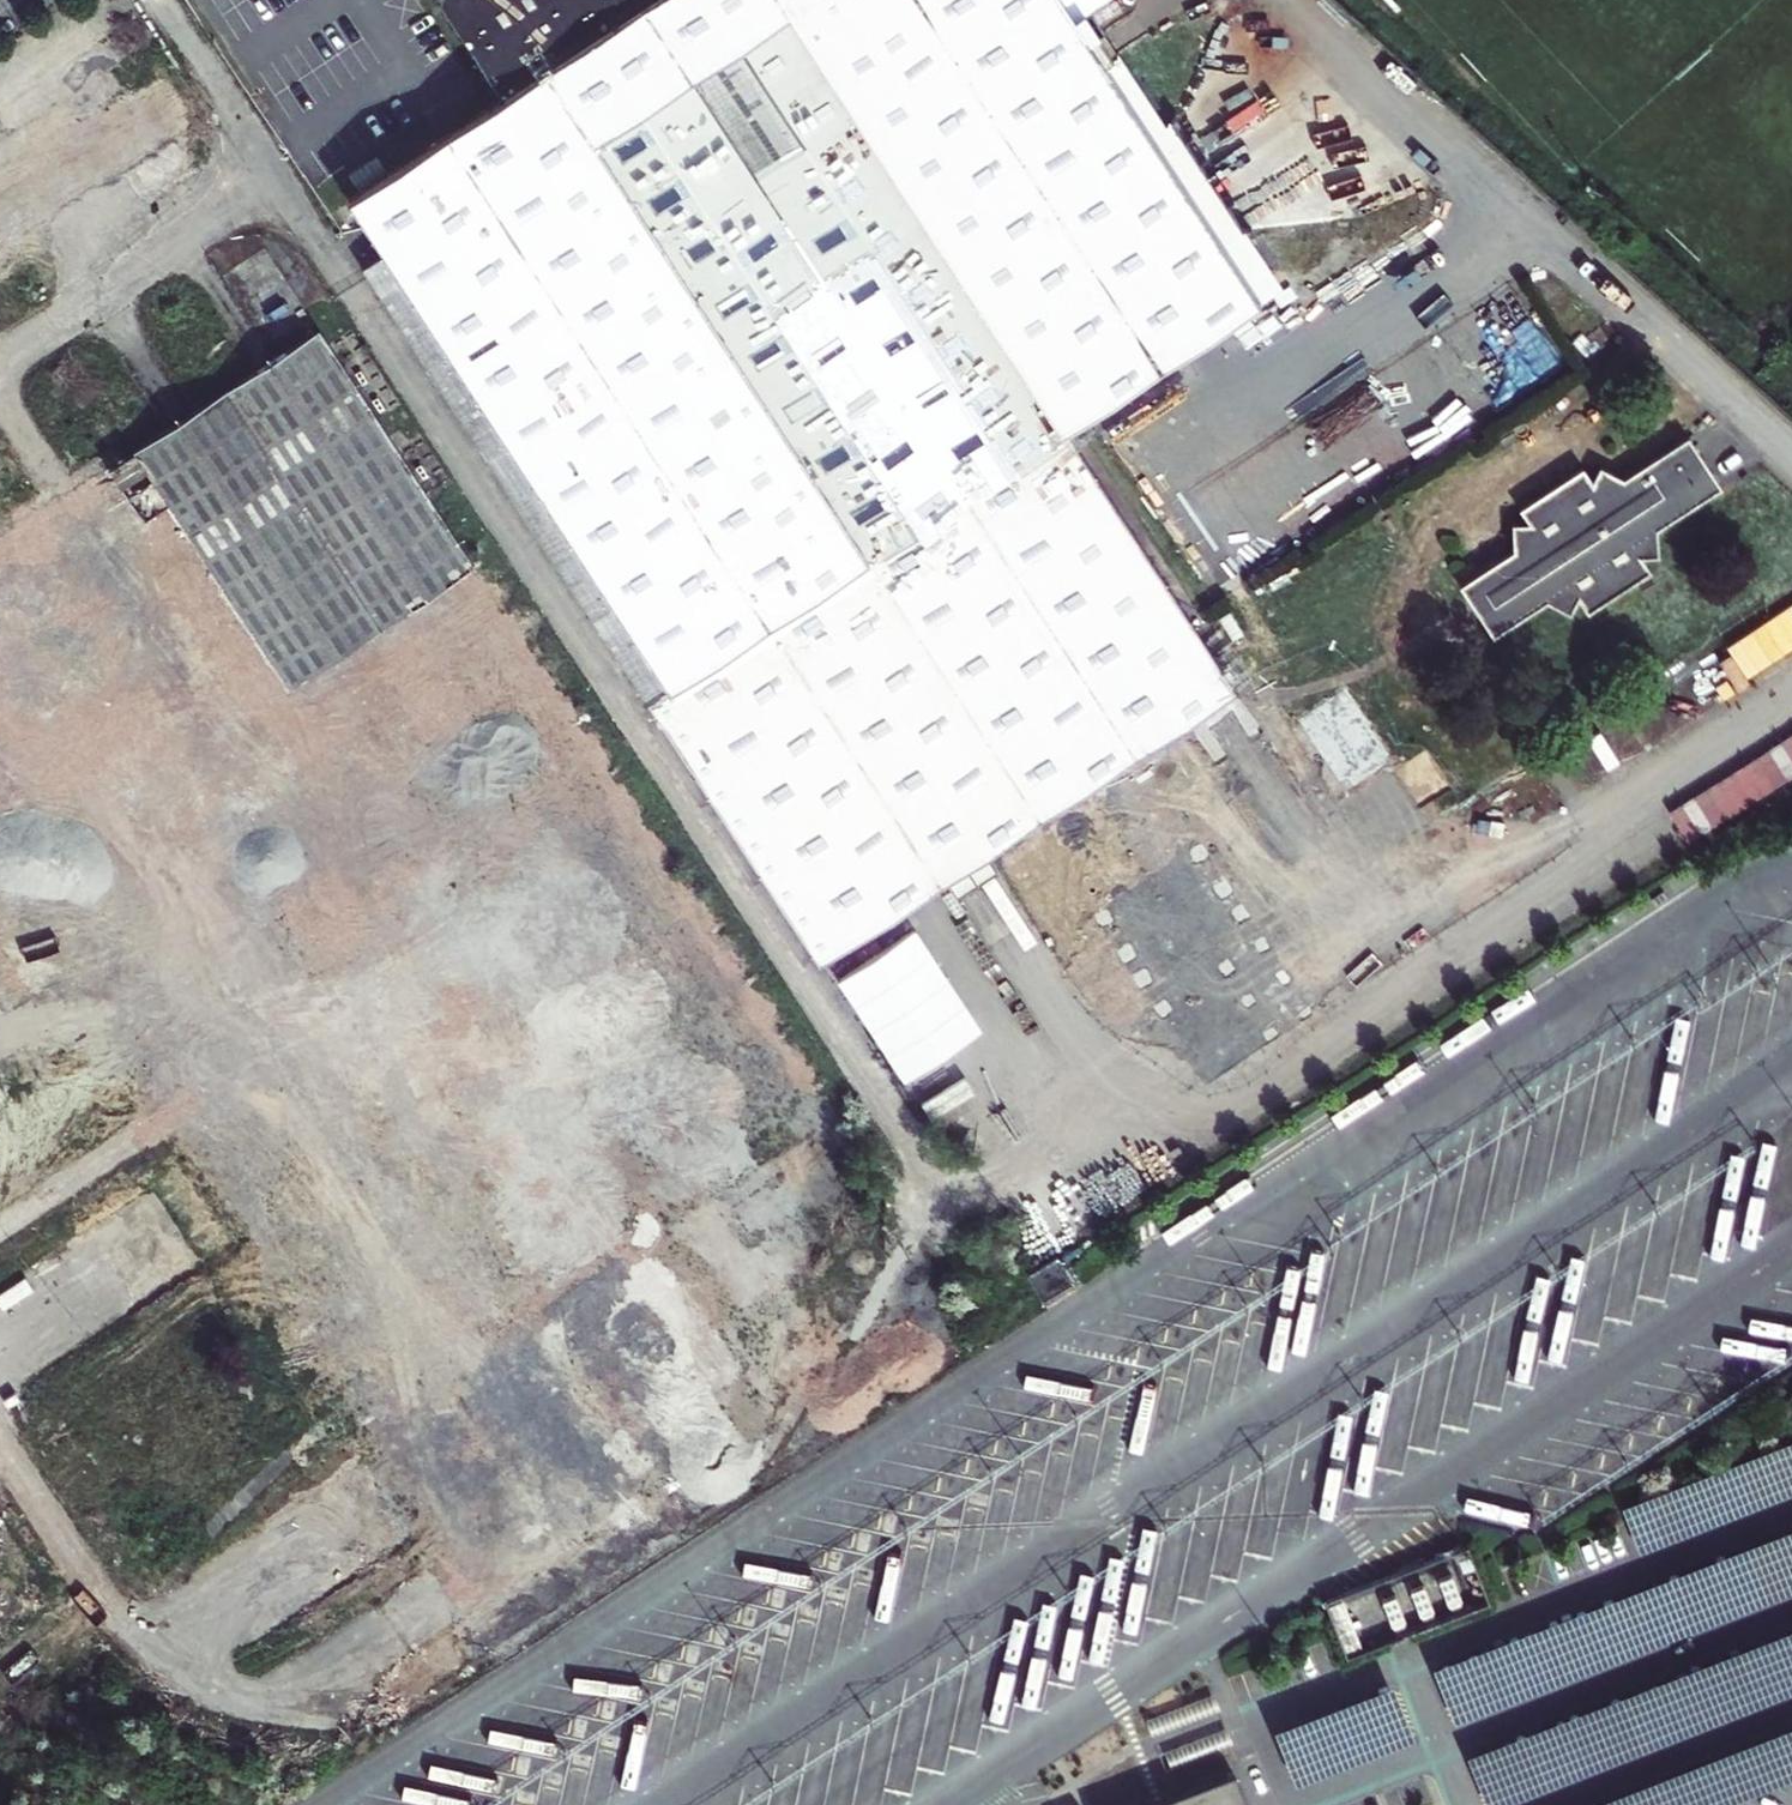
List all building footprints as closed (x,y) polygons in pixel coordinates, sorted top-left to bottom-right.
[(364,265),(821,965),(849,946),(1112,773),(1238,691),(1067,430),(1282,287),(1174,122),(1168,126),(1120,53),(1105,62),(1076,18),(1104,0),(439,0),(503,97),(487,108),(350,198),(385,251),(364,265)] [(473,567),(318,330),(134,451),(287,688),(473,567)] [(1514,551),(1461,587),(1494,637),(1548,602),(1571,616),(1579,599),(1588,613),(1652,572),(1644,559),(1659,558),(1658,531),(1722,487),(1690,437),(1625,479),(1601,467),(1593,482),(1584,468),(1520,510),(1529,523),(1512,525),(1514,551)] [(1258,721),(1238,691),(1112,773),(1132,803),(1258,721)] [(821,965),(860,1025),(889,1007),(849,946),(821,965)] [(1024,1278),(1042,1305),(1076,1284),(1058,1256),(1024,1278)] [(1244,1780),(1178,1804),(1254,1804),(1244,1780)]
